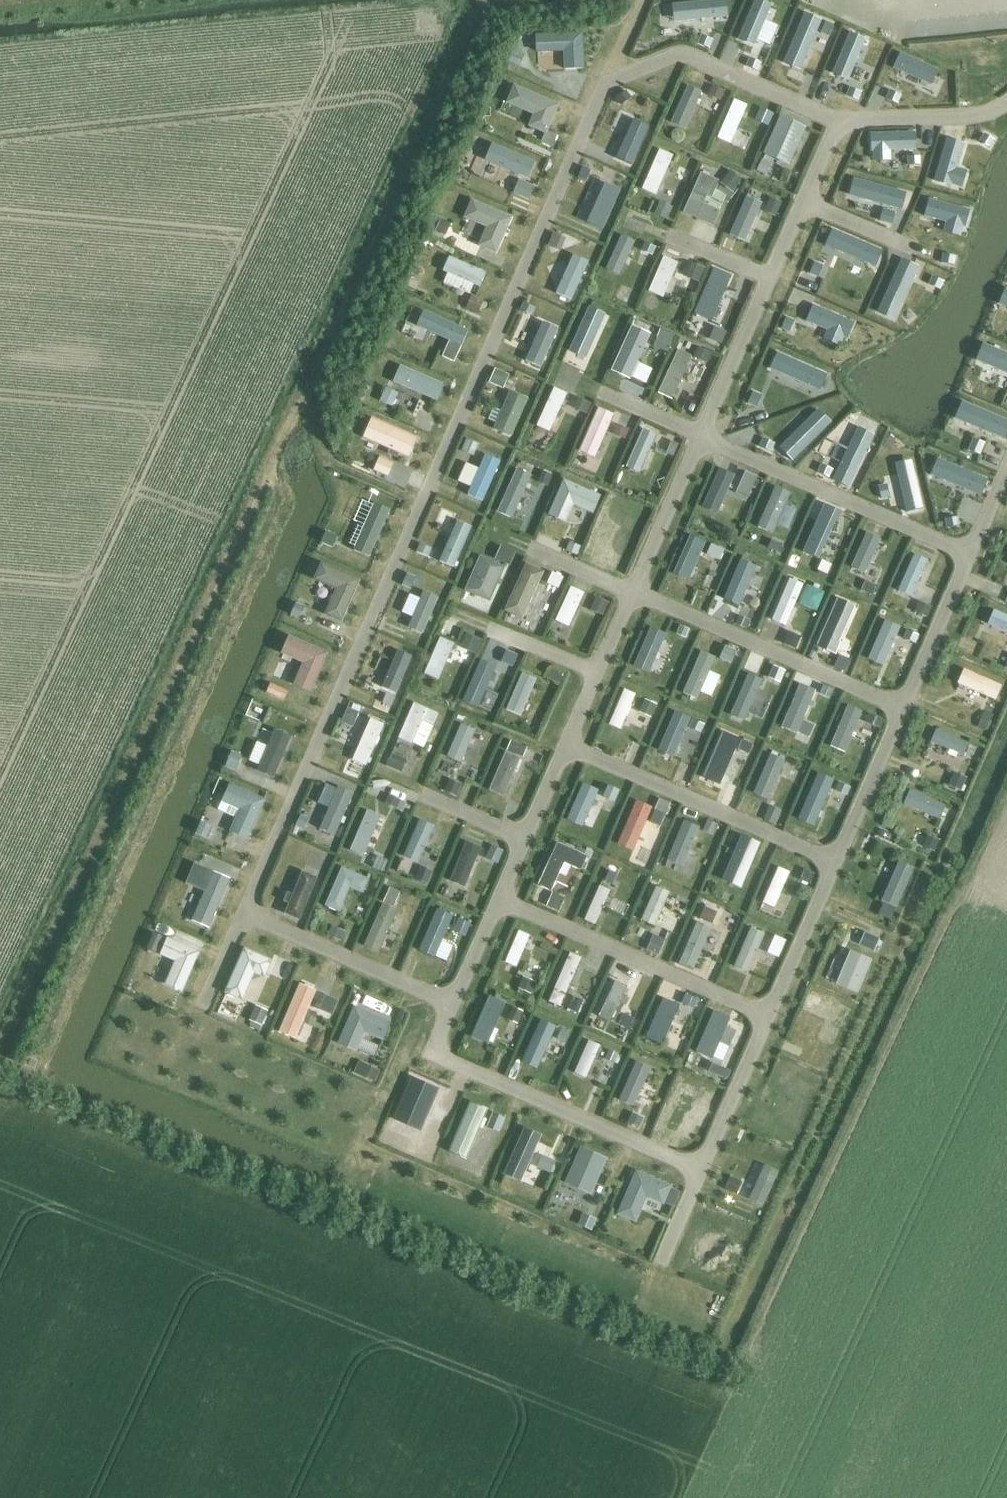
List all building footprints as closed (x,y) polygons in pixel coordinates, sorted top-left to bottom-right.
[(534,112),(554,119),(567,86),(518,68),(511,88),(539,99),(534,112)] [(733,101),(717,139),(729,144),(746,106),(733,101)] [(625,143),(641,148),(654,107),(638,102),(625,143)] [(759,109),(754,122),(767,128),(772,115),(759,109)] [(779,117),(763,154),(788,165),(805,128),(779,117)] [(495,130),(489,160),(519,167),(516,181),(536,186),(540,172),(537,171),(542,151),(528,148),(530,138),(495,130)] [(650,167),(663,174),(677,149),(664,142),(650,167)] [(673,158),(687,164),(692,151),(679,145),(673,158)] [(614,205),(631,165),(615,158),(598,198),(614,205)] [(700,174),(683,213),(711,226),(718,212),(702,205),(706,196),(710,198),(717,182),(700,174)] [(733,174),(724,187),(735,195),(745,182),(733,174)] [(485,230),(504,237),(518,199),(476,183),(468,205),(491,213),(485,230)] [(673,201),(676,187),(661,183),(657,197),(673,201)] [(756,230),(770,237),(776,224),(761,218),(756,230)] [(609,253),(626,261),(643,227),(627,219),(609,253)] [(558,278),(578,287),(595,245),(575,236),(558,278)] [(663,258),(648,292),(662,298),(677,264),(663,258)] [(691,263),(685,277),(699,283),(704,269),(691,263)] [(709,278),(693,314),(706,320),(722,284),(709,278)] [(634,304),(637,290),(623,287),(620,301),(634,304)] [(525,325),(537,298),(526,293),(514,320),(525,325)] [(547,304),(531,345),(549,352),(565,311),(547,304)] [(723,305),(716,319),(732,327),(739,312),(723,305)] [(582,325),(568,358),(580,363),(586,350),(590,352),(596,339),(591,337),(594,330),(582,325)] [(631,327),(610,372),(629,380),(649,335),(631,327)] [(424,377),(446,385),(453,366),(405,349),(390,390),(402,394),(408,379),(422,384),(424,377)] [(677,351),(657,393),(671,399),(691,357),(677,351)] [(497,373),(511,373),(511,357),(497,357),(497,373)] [(496,388),(489,408),(520,420),(535,382),(515,375),(509,392),(496,388)] [(420,407),(433,410),(438,388),(426,385),(420,407)] [(553,389),(536,427),(548,432),(566,394),(553,389)] [(373,426),(422,440),(429,418),(379,404),(373,426)] [(597,411),(581,450),(595,456),(612,417),(597,411)] [(642,430),(625,468),(639,474),(656,436),(642,430)] [(484,450),(474,446),(465,466),(474,469),(469,481),(491,490),(509,444),(490,436),(484,450)] [(383,458),(402,461),(405,444),(386,440),(383,458)] [(518,468),(502,505),(515,511),(531,474),(518,468)] [(563,481),(548,516),(565,523),(573,506),(592,514),(599,496),(563,481)] [(383,540),(398,493),(370,485),(356,531),(383,540)] [(610,499),(592,539),(605,545),(623,505),(610,499)] [(461,504),(447,545),(465,551),(480,510),(461,504)] [(329,530),(342,533),(346,519),(332,516),(329,530)] [(684,553),(699,558),(710,525),(695,520),(684,553)] [(902,572),(920,581),(937,544),(920,536),(902,572)] [(708,566),(724,546),(712,537),(696,557),(708,566)] [(339,579),(334,599),(357,605),(370,561),(329,549),(322,574),(339,579)] [(479,557),(464,591),(489,602),(504,568),(479,557)] [(796,611),(813,568),(795,561),(778,604),(796,611)] [(525,565),(504,611),(521,619),(542,573),(525,565)] [(808,589),(826,600),(837,582),(819,571),(808,589)] [(412,608),(438,616),(448,582),(421,575),(412,608)] [(829,618),(843,625),(859,592),(845,585),(829,618)] [(570,588),(555,621),(568,627),(583,594),(570,588)] [(1002,594),(995,611),(1006,616),(1006,596),(1002,594)] [(315,650),(307,670),(325,677),(340,638),(301,623),(293,642),(315,650)] [(728,635),(726,641),(706,633),(688,677),(720,689),(740,640),(728,635)] [(394,669),(411,676),(426,641),(409,634),(394,669)] [(466,635),(460,649),(476,655),(481,640),(466,635)] [(471,672),(489,680),(503,645),(485,638),(471,672)] [(508,648),(503,661),(518,666),(523,654),(508,648)] [(1006,688),(1006,686),(1006,669),(973,652),(965,668),(1006,688)] [(510,694),(532,702),(547,663),(525,654),(510,694)] [(631,715),(647,679),(630,671),(613,707),(631,715)] [(661,699),(666,688),(650,681),(645,692),(661,699)] [(426,687),(410,723),(435,735),(452,699),(426,687)] [(852,689),(838,731),(858,738),(873,696),(852,689)] [(360,744),(377,752),(397,709),(380,701),(360,744)] [(459,746),(473,751),(488,715),(468,707),(458,732),(448,729),(439,753),(454,759),(459,746)] [(935,732),(971,747),(979,727),(944,712),(935,732)] [(266,725),(259,747),(273,751),(280,730),(266,725)] [(791,757),(801,762),(807,749),(778,734),(759,773),(778,783),(791,757)] [(513,735),(497,768),(514,776),(530,744),(513,735)] [(240,736),(232,748),(246,756),(253,744),(240,736)] [(390,779),(395,761),(378,756),(373,774),(390,779)] [(624,774),(614,770),(611,776),(589,766),(573,801),(593,811),(604,786),(616,792),(624,774)] [(239,768),(226,795),(243,802),(233,824),(254,834),(273,791),(260,785),(263,779),(239,768)] [(336,768),(328,788),(338,792),(326,822),(341,828),(362,778),(336,768)] [(950,805),(956,790),(916,773),(910,788),(950,805)] [(359,827),(378,834),(390,802),(371,795),(359,827)] [(425,803),(410,841),(428,847),(443,809),(425,803)] [(303,804),(302,816),(318,818),(319,806),(303,804)] [(562,873),(564,867),(578,871),(585,851),(595,854),(600,838),(559,824),(545,867),(562,873)] [(472,870),(491,834),(475,825),(455,861),(472,870)] [(327,864),(337,834),(317,827),(293,897),(312,903),(325,863),(327,864)] [(380,853),(393,857),(397,844),(384,841),(380,853)] [(211,872),(201,905),(222,911),(238,858),(203,848),(197,868),(211,872)] [(888,883),(906,890),(920,856),(901,848),(888,883)] [(374,877),(380,862),(349,849),(332,888),(350,895),(361,872),(374,877)] [(613,849),(590,904),(603,909),(627,855),(613,849)] [(769,888),(784,894),(801,856),(785,849),(769,888)] [(664,869),(649,900),(680,915),(696,882),(681,875),(680,877),(664,869)] [(391,931),(406,893),(388,886),(373,924),(391,931)] [(719,906),(723,896),(710,890),(706,900),(719,906)] [(443,932),(458,898),(445,893),(430,927),(443,932)] [(704,953),(720,912),(701,904),(685,946),(704,953)] [(339,909),(333,923),(350,931),(356,916),(339,909)] [(757,910),(740,948),(756,956),(774,918),(757,910)] [(512,946),(527,950),(538,918),(523,913),(512,946)] [(190,976),(208,936),(174,920),(166,939),(183,947),(173,968),(190,976)] [(228,994),(250,1000),(263,956),(276,960),(281,942),(247,932),(228,994)] [(860,974),(874,940),(857,933),(843,968),(860,974)] [(568,988),(591,942),(577,936),(555,981),(568,988)] [(534,956),(522,973),(534,981),(546,964),(534,956)] [(621,1004),(632,968),(616,963),(605,1000),(621,1004)] [(321,1010),(314,1007),(327,974),(305,966),(286,1015),(315,1026),(321,1010)] [(494,1019),(508,986),(495,980),(481,1013),(494,1019)] [(835,1019),(853,996),(842,986),(823,1009),(835,1019)] [(652,1021),(666,1027),(682,995),(668,988),(652,1021)] [(273,1010),(272,990),(256,991),(257,1010),(273,1010)] [(369,1037),(376,1023),(390,1030),(397,1016),(359,996),(344,1024),(369,1037)] [(544,1002),(527,1044),(547,1052),(554,1033),(566,1038),(575,1014),(544,1002)] [(714,1003),(704,1033),(725,1040),(735,1010),(714,1003)] [(597,1022),(581,1053),(612,1068),(627,1037),(597,1022)] [(715,1052),(719,1039),(699,1033),(695,1045),(715,1052)] [(520,1058),(529,1041),(519,1036),(510,1053),(520,1058)] [(625,1083),(645,1091),(661,1052),(641,1044),(625,1083)] [(422,1127),(434,1087),(448,1091),(453,1074),(434,1069),(431,1077),(408,1070),(393,1118),(422,1127)] [(484,1146),(504,1098),(474,1086),(454,1133),(484,1146)] [(510,1157),(535,1166),(551,1120),(526,1111),(510,1157)] [(603,1182),(617,1142),(585,1130),(570,1170),(603,1182)] [(773,1191),(788,1156),(773,1150),(758,1184),(773,1191)] [(651,1208),(660,1184),(676,1189),(683,1167),(640,1153),(624,1199),(651,1208)] [(585,1208),(598,1215),(604,1203),(590,1196),(585,1208)]
